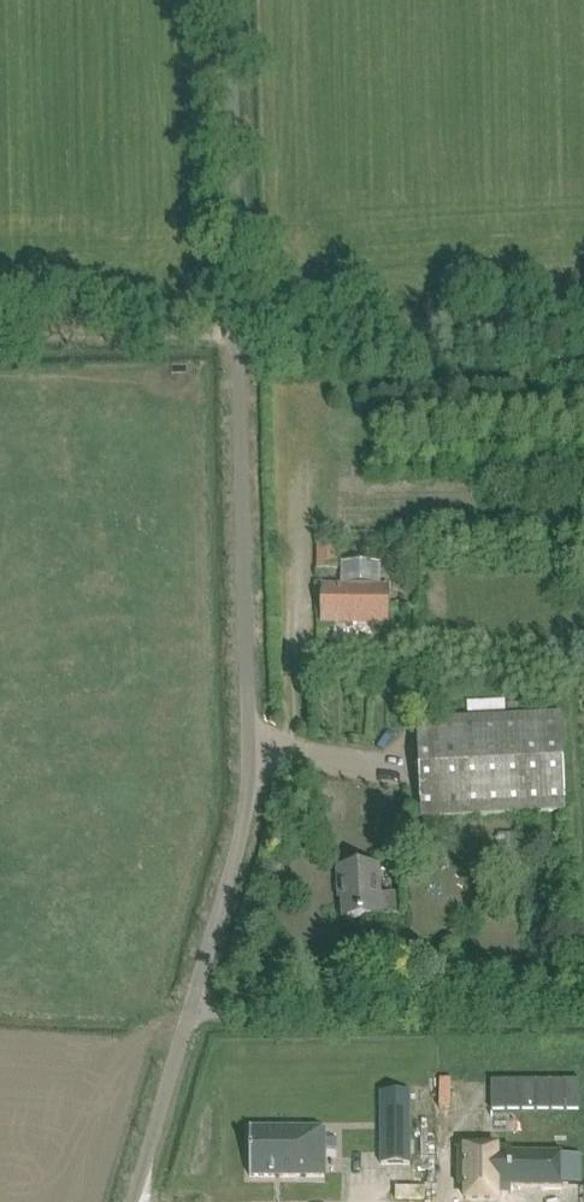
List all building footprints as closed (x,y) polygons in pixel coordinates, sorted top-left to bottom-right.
[(338,544),(317,544),(317,567),(317,569),(318,569),(338,568),(338,544)] [(568,549),(547,550),(547,559),(568,558),(568,549)] [(324,587),(324,619),(384,619),(384,588),(324,587)] [(505,701),(467,702),(468,716),(506,714),(505,703),(505,701)] [(520,702),(505,703),(506,714),(520,714),(520,702)] [(441,720),(417,721),(422,817),(446,816),(566,811),(561,714),(475,718),(460,719),(460,707),(445,708),(446,720),(441,720)] [(343,885),(345,917),(397,915),(396,893),(379,893),(378,865),(339,867),(340,886),(343,885)] [(382,1091),(382,1164),(410,1164),(410,1091),(382,1091)] [(250,1128),(250,1176),(325,1176),(325,1147),(325,1137),(325,1128),(304,1128),(280,1128),(250,1128)] [(325,1137),(325,1147),(337,1147),(337,1137),(325,1137)] [(459,1147),(459,1181),(466,1181),(466,1199),(497,1199),(497,1186),(562,1186),(562,1184),(571,1183),(581,1183),(581,1154),(562,1154),(562,1152),(497,1152),(497,1147),(459,1147)]
